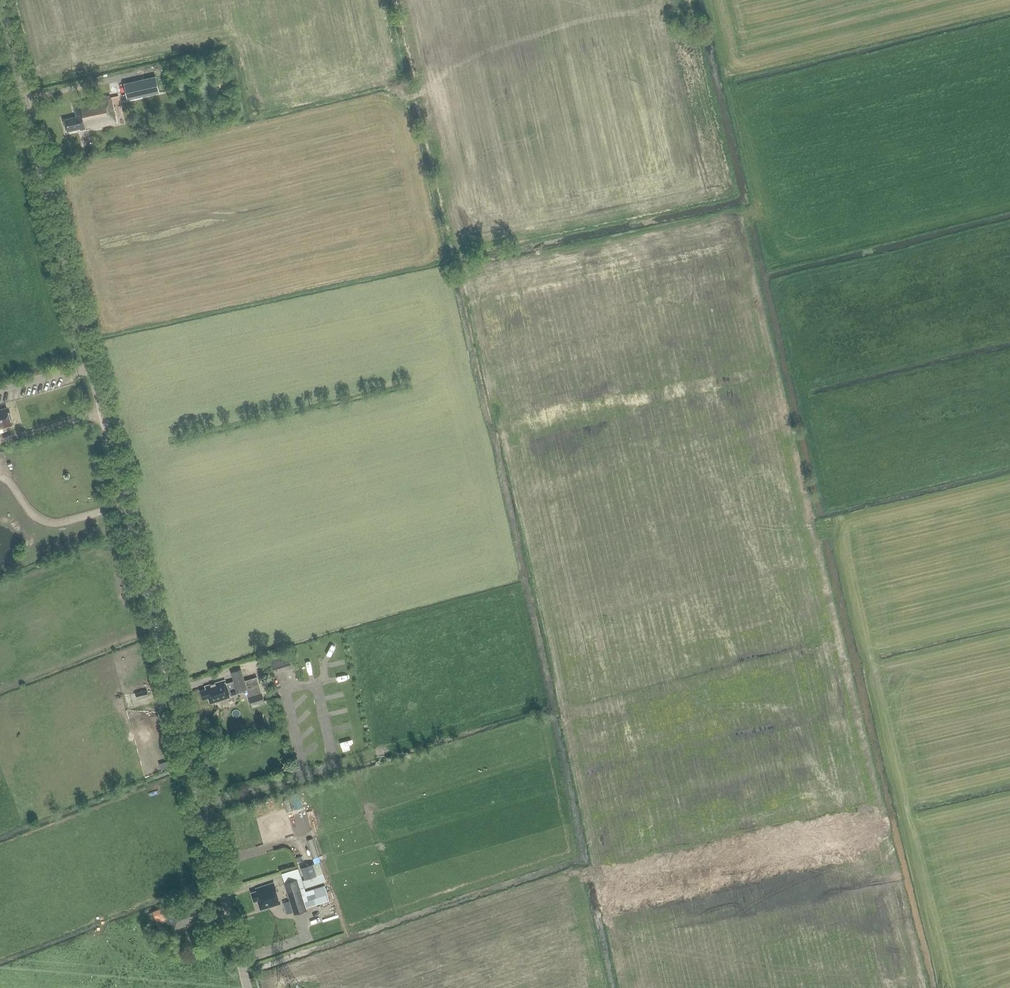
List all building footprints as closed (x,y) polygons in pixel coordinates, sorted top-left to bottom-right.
[(124,84),(128,100),(159,92),(156,77),(124,84)] [(86,130),(116,124),(110,97),(74,104),(77,117),(64,120),(67,133),(86,129),(86,130)] [(12,425),(11,420),(12,418),(10,414),(8,412),(7,407),(0,410),(0,428),(12,425)] [(288,651),(270,657),(273,668),(292,663),(288,651)] [(252,707),(266,702),(256,676),(245,680),(241,669),(231,672),(234,680),(226,683),(225,679),(205,686),(206,689),(200,691),(203,699),(208,697),(210,703),(230,696),(239,693),(239,691),(247,688),(250,696),(249,696),(252,707)] [(136,693),(137,699),(149,697),(147,690),(136,693)] [(285,764),(281,769),(286,773),(290,768),(285,764)] [(319,856),(314,838),(308,839),(313,858),(319,856)] [(319,862),(301,868),(305,880),(303,880),(306,889),(326,881),(319,862)] [(281,874),(294,914),(307,910),(300,889),(304,888),(298,868),(281,874)] [(254,902),(257,901),(260,910),(280,903),(274,884),(273,882),(256,888),(257,891),(251,893),(254,902)] [(175,930),(186,926),(185,924),(199,919),(194,906),(181,910),(180,908),(169,911),(175,930)] [(156,919),(157,922),(168,918),(164,907),(153,911),(153,912),(150,913),(152,920),(156,919)]
